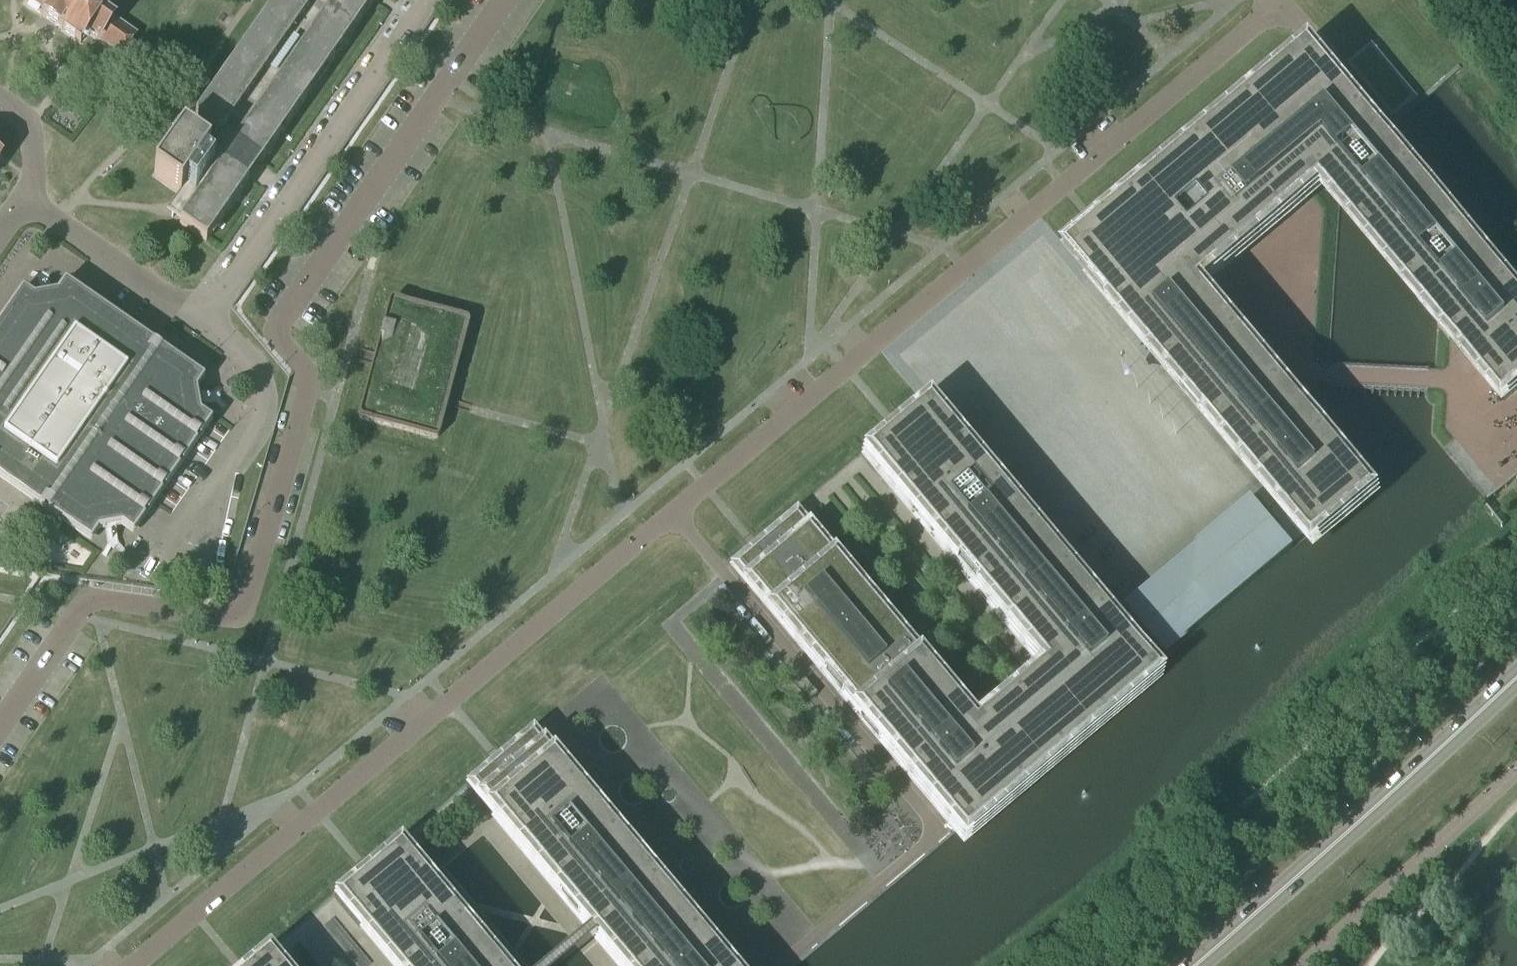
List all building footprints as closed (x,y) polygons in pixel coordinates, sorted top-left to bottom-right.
[(81,44),(88,33),(121,56),(135,36),(102,13),(106,7),(104,6),(109,0),(27,0),(24,4),(81,44)] [(221,136),(316,0),(277,0),(274,4),(275,5),(277,6),(271,15),(269,14),(270,13),(268,12),(260,24),(262,25),(262,24),(263,26),(254,38),(253,39),(251,37),(250,38),(253,40),(252,41),(243,54),(242,53),(241,52),(233,63),(234,64),(236,65),(227,77),(226,78),(223,76),(223,78),(225,79),(224,81),(225,81),(216,93),(214,92),(215,92),(213,91),(205,102),(207,103),(208,104),(202,113),(201,112),(200,111),(195,117),(221,136)] [(307,98),(305,97),(304,96),(313,84),(314,83),(316,85),(317,83),(314,82),(315,80),(324,68),(325,69),(326,70),(334,59),(334,58),(333,58),(331,57),(340,44),(341,43),(344,45),(344,44),(342,42),(343,41),(342,41),(351,28),(353,29),(352,30),(354,31),(362,19),(360,18),(359,17),(365,9),(366,10),(368,11),(372,4),(366,0),(336,0),(234,145),(261,164),(266,157),(264,156),(263,155),(269,146),(270,148),(271,149),(279,137),(278,136),(276,135),(282,127),(284,128),(285,129),(293,118),(292,117),(290,116),(296,107),(298,108),(297,108),(299,109),(307,98)] [(1394,121),(1419,100),(1373,45),(1348,66),(1394,121)] [(1292,517),(1309,537),(1315,543),(1374,494),(1245,340),(1247,339),(1229,318),(1227,320),(1200,287),(1322,185),(1504,401),(1516,390),(1516,297),(1476,248),(1332,76),(1310,50),(1105,223),(1103,221),(1066,252),(1089,279),(1091,277),(1155,354),(1154,355),(1154,356),(1154,357),(1154,358),(1154,360),(1155,361),(1155,362),(1157,362),(1158,363),(1159,363),(1160,363),(1162,362),(1187,391),(1185,393),(1202,414),(1204,412),(1292,517)] [(180,195),(204,161),(209,154),(182,135),(178,142),(179,143),(181,144),(175,152),(173,151),(172,150),(164,162),(165,162),(166,162),(167,163),(161,172),(160,171),(158,170),(154,176),(180,195)] [(222,163),(179,224),(206,242),(225,216),(223,215),(221,214),(230,202),(231,201),(234,202),(235,201),(232,200),(233,198),(232,198),(241,186),(243,187),(244,188),(249,181),(222,163)] [(207,164),(201,173),(207,177),(213,168),(207,164)] [(207,177),(201,173),(189,190),(195,194),(207,177)] [(51,294),(49,295),(43,296),(40,296),(35,297),(25,290),(24,290),(23,290),(22,290),(22,291),(0,322),(0,482),(89,543),(89,544),(90,544),(91,543),(92,543),(98,533),(107,531),(113,530),(115,530),(121,529),(131,536),(132,536),(133,536),(134,535),(212,423),(212,422),(212,421),(211,420),(201,413),(200,407),(200,405),(199,399),(198,397),(197,391),(204,381),(204,380),(204,379),(204,378),(86,296),(85,298),(72,289),(74,287),(67,283),(66,282),(65,282),(64,283),(57,293),(51,294)] [(439,435),(468,326),(469,325),(468,324),(468,322),(467,321),(466,320),(465,320),(464,319),(395,301),(394,301),(392,301),(391,301),(390,302),(389,303),(388,304),(388,305),(358,415),(358,416),(359,417),(359,418),(360,419),(361,420),(363,421),(434,439),(435,439),(436,439),(437,438),(438,437),(439,436),(439,435)] [(1148,671),(1132,652),(949,433),(953,430),(928,400),(903,421),(906,425),(868,457),(977,587),(975,588),(995,611),(996,610),(1046,669),(1021,689),(1019,687),(996,707),(998,709),(973,729),(796,517),(736,567),(827,674),(825,676),(843,697),(845,696),(864,719),(862,720),(880,742),(882,740),(964,838),(1154,678),(1148,671)] [(1133,651),(1132,652),(1148,671),(1309,537),(1292,517),(1278,529),(1277,530),(1147,639),(1132,651),(1133,651)] [(491,767),(466,788),(491,817),(495,814),(563,896),(561,898),(579,919),(581,917),(588,926),(595,934),(622,965),(722,965),(677,912),(679,910),(661,889),(659,890),(640,867),(642,866),(624,845),(622,846),(532,739),(494,770),(491,767)] [(397,965),(502,965),(492,955),(490,957),(400,849),(362,881),(359,877),(334,898),(359,928),(363,925),(397,965)] [(595,934),(588,926),(540,965),(557,965),(595,934)]
